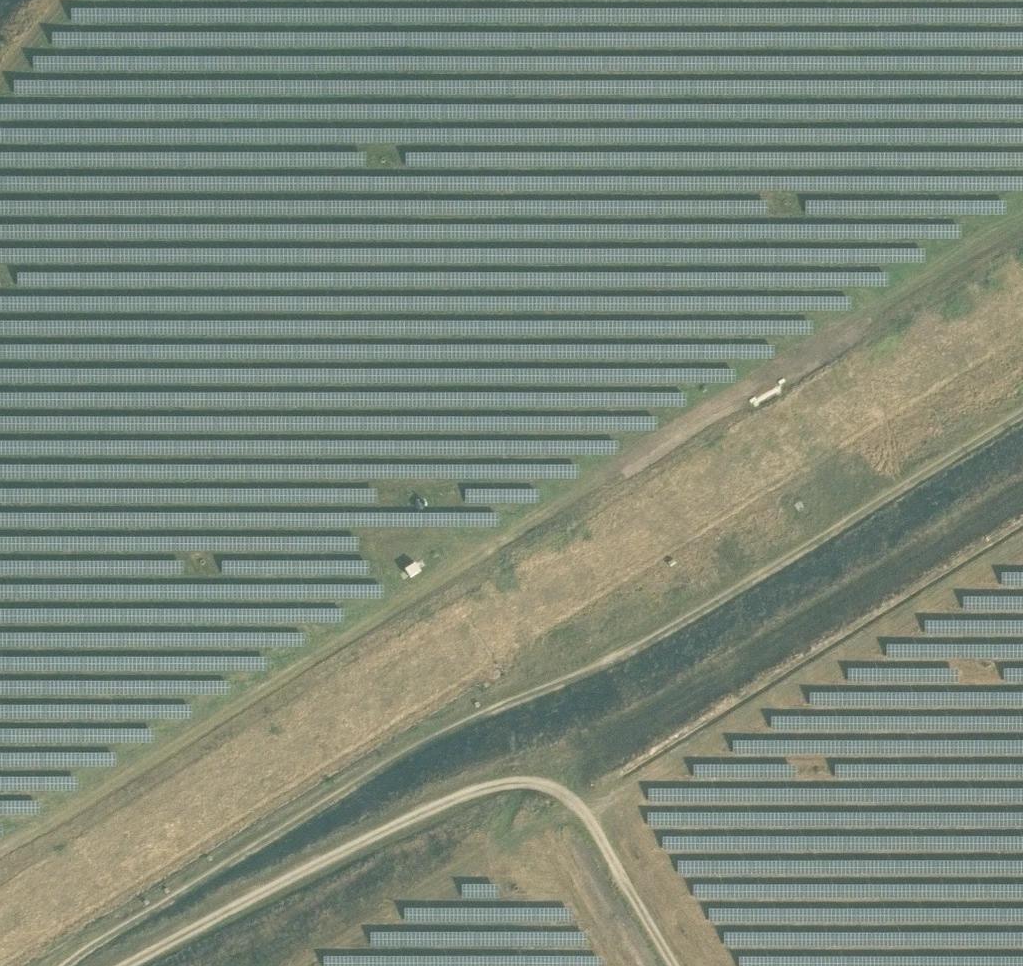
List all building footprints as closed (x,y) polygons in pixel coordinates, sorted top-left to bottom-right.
[(670,801),(671,789),(651,788),(650,800),(670,801)]
